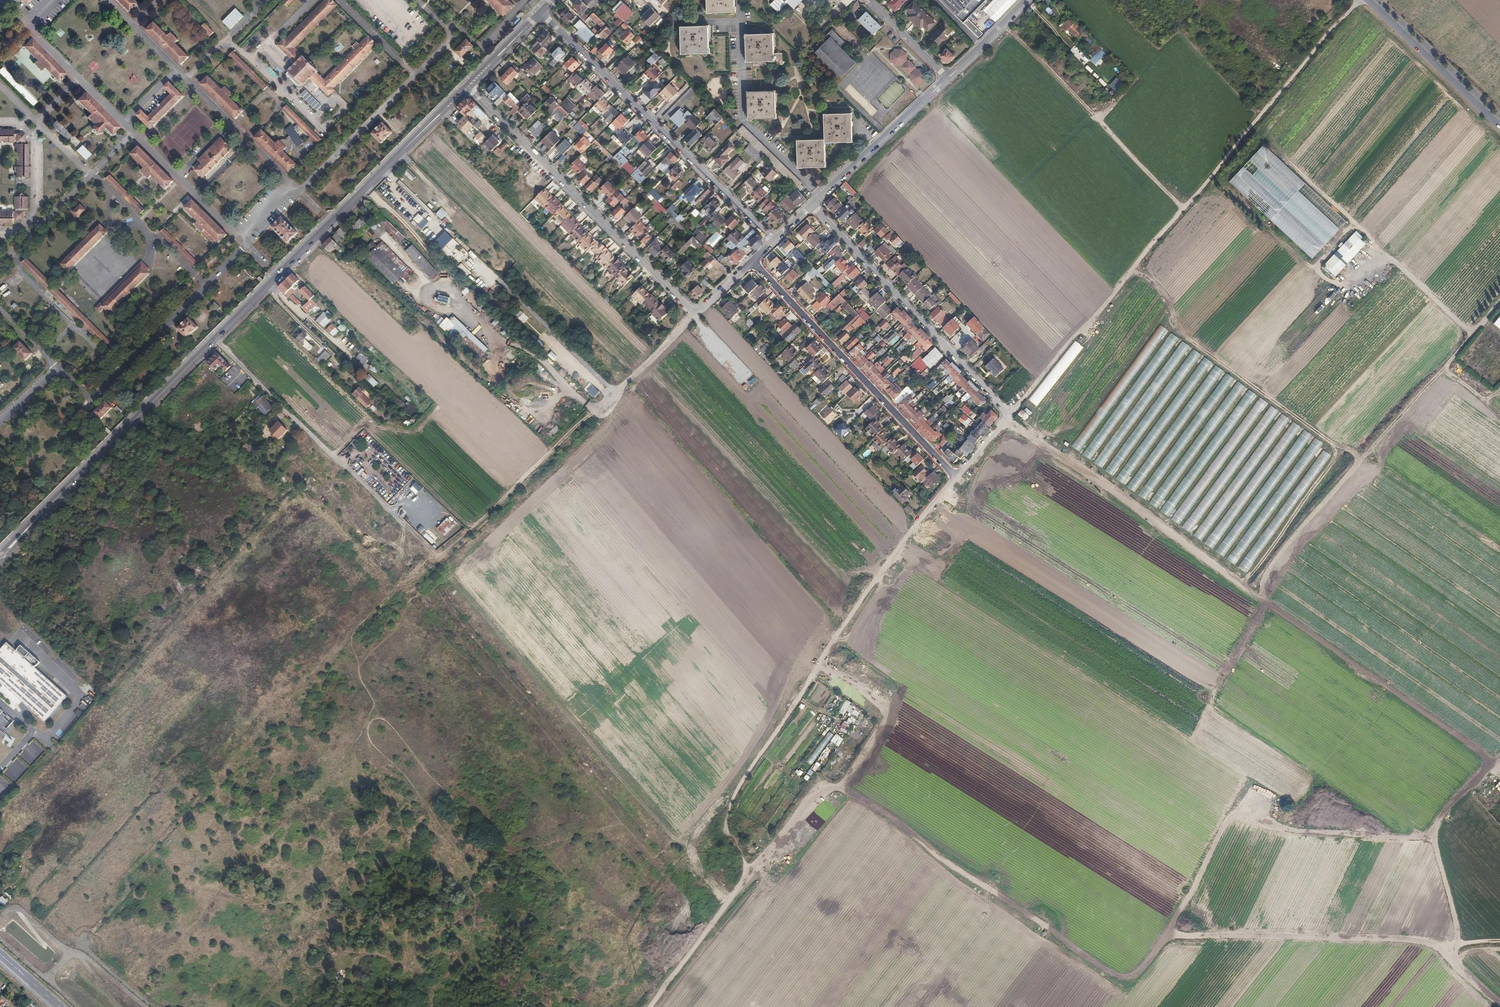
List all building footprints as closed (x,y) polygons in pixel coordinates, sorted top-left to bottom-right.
[(126,11),(134,3),(132,0),(115,0),(126,11)] [(181,0),(175,0),(174,1),(183,10),(187,6),(181,0)] [(327,95),(333,89),(332,88),(376,44),(367,35),(359,43),(357,41),(352,46),(354,48),(323,79),(292,48),(337,4),(332,0),(324,0),(284,40),(283,38),(276,45),(295,63),(288,70),(289,71),(286,73),(299,86),(301,83),(302,84),(309,77),(327,95)] [(504,15),(514,5),(508,0),(488,0),(504,15)] [(587,5),(582,0),(579,0),(574,4),(582,12),(588,6),(587,5)] [(598,0),(585,0),(583,1),(587,5),(588,6),(591,9),(599,1),(598,0)] [(638,6),(645,1),(651,8),(653,7),(648,0),(634,0),(638,6)] [(708,13),(735,12),(735,0),(707,0),(708,13)] [(794,9),(803,0),(785,0),(794,9)] [(895,11),(906,0),(892,0),(887,4),(895,11)] [(963,23),(968,18),(987,0),(940,0),(963,23)] [(616,13),(625,4),(621,1),(612,9),(616,13)] [(914,23),(925,12),(914,1),(903,12),(914,23)] [(267,19),(272,24),(287,8),(282,3),(267,19)] [(625,22),(634,13),(625,4),(616,13),(625,22)] [(222,22),(235,9),(234,8),(221,21),(222,22)] [(229,29),(242,16),(235,9),(222,22),(229,29)] [(653,22),(659,16),(652,9),(646,15),(653,22)] [(574,24),(579,18),(576,16),(574,18),(566,11),(561,16),(568,24),(571,21),(574,24)] [(866,11),(858,20),(873,34),(881,26),(866,11)] [(606,24),(597,15),(594,12),(591,16),(590,16),(602,27),(606,24)] [(935,23),(925,12),(914,23),(924,33),(935,23)] [(623,24),(625,22),(616,13),(614,15),(618,19),(615,23),(618,26),(621,22),(623,24)] [(984,34),(968,18),(963,23),(979,38),(984,34)] [(588,27),(581,20),(575,25),(580,30),(578,32),(588,41),(592,38),(585,30),(588,27)] [(153,22),(145,30),(180,65),(188,57),(174,42),(177,39),(170,32),(167,36),(153,22)] [(1080,33),(1078,31),(1076,30),(1080,26),(1075,22),(1069,28),(1077,36),(1080,33)] [(205,32),(209,28),(204,23),(200,27),(205,32)] [(932,36),(943,25),(941,23),(930,34),(932,36)] [(612,32),(606,26),(599,32),(602,36),(603,35),(606,38),(612,32)] [(709,26),(682,27),(683,54),(710,53),(709,26)] [(932,37),(940,45),(947,39),(944,36),(945,35),(943,34),(947,30),(943,26),(932,37)] [(595,35),(591,31),(588,27),(585,30),(592,38),(595,35)] [(635,36),(628,29),(620,38),(626,44),(631,39),(635,36)] [(822,49),(817,53),(843,79),(858,63),(842,47),(846,43),(833,30),(818,46),(822,49)] [(550,42),(552,40),(550,37),(547,34),(545,32),(537,39),(538,40),(540,42),(548,50),(553,46),(550,42)] [(774,33),(746,34),(747,62),(775,61),(775,64),(784,63),(783,52),(774,52),(774,33)] [(638,44),(643,39),(640,36),(634,41),(638,44)] [(64,73),(30,38),(22,46),(35,60),(32,63),(40,71),(43,67),(56,81),(64,73)] [(454,50),(461,57),(473,45),(466,39),(454,50)] [(540,58),(548,50),(540,42),(534,47),(532,49),(540,58)] [(613,50),(607,43),(600,51),(606,57),(608,55),(611,52),(613,50)] [(559,61),(567,53),(560,46),(552,54),(555,57),(559,61)] [(1076,47),(1074,49),(1087,61),(1089,59),(1076,47)] [(652,66),(661,57),(659,55),(652,48),(648,52),(651,55),(646,60),(652,66)] [(926,79),(926,73),(920,68),(914,68),(915,67),(908,60),(907,59),(906,60),(906,54),(901,48),(895,49),(889,54),(889,60),(895,65),(901,65),(900,66),(908,74),(909,73),(909,79),(914,85),(920,85),(926,79)] [(941,56),(948,63),(954,56),(948,49),(941,56)] [(1104,60),(1108,55),(1103,50),(1100,54),(1098,52),(1091,60),(1096,65),(1102,58),(1104,60)] [(308,57),(311,60),(317,54),(314,51),(308,57)] [(232,60),(236,56),(232,52),(228,56),(232,60)] [(626,75),(636,64),(627,55),(618,64),(616,66),(626,75)] [(236,56),(232,60),(263,90),(267,87),(243,63),(236,56)] [(553,67),(559,61),(555,57),(549,63),(553,67)] [(580,64),(572,57),(565,64),(573,72),(580,64)] [(533,78),(544,67),(535,58),(524,69),(525,70),(533,78)] [(93,60),(87,66),(94,72),(100,66),(93,60)] [(626,80),(639,67),(636,64),(626,75),(623,77),(626,80)] [(654,82),(661,74),(652,66),(645,73),(644,74),(647,76),(648,75),(651,78),(650,79),(653,82),(654,82)] [(1,67),(0,68),(0,74),(5,78),(9,75),(1,67)] [(521,74),(524,71),(521,68),(519,69),(517,68),(515,70),(513,67),(507,72),(513,78),(516,76),(517,77),(520,74),(521,74)] [(507,84),(513,78),(507,72),(501,78),(507,84)] [(584,80),(575,72),(568,79),(577,88),(578,86),(584,80)] [(16,82),(9,75),(5,78),(9,83),(12,86),(16,82)] [(1104,75),(1099,80),(1105,86),(1110,81),(1104,75)] [(207,76),(199,84),(234,119),(242,111),(239,108),(229,98),(232,94),(224,87),(221,90),(207,76)] [(595,87),(586,78),(584,80),(578,86),(587,95),(588,94),(595,87)] [(35,101),(16,82),(12,86),(29,103),(31,105),(35,101)] [(135,115),(149,129),(182,97),(168,82),(163,87),(170,95),(160,105),(158,103),(156,105),(158,107),(147,117),(140,110),(135,115)] [(502,89),(495,82),(487,90),(494,97),(502,89)] [(653,82),(643,93),(650,99),(660,88),(654,82),(653,82)] [(1119,82),(1114,88),(1118,91),(1123,85),(1119,82)] [(670,101),(678,92),(669,84),(668,85),(662,91),(667,97),(665,98),(669,101),(670,101)] [(554,93),(545,85),(544,85),(542,87),(551,96),(554,93)] [(602,97),(605,94),(596,86),(595,87),(588,94),(597,103),(602,97)] [(686,86),(679,92),(682,96),(689,89),(686,86)] [(678,110),(696,92),(692,87),(673,106),(662,117),(667,122),(670,118),(672,116),(678,110)] [(521,108),(528,101),(532,97),(528,93),(520,101),(511,91),(508,95),(521,108)] [(775,91),(748,91),(748,119),(776,119),(775,91)] [(118,126),(83,92),(75,100),(89,114),(86,117),(93,124),(96,121),(102,127),(110,135),(118,126)] [(521,108),(508,95),(505,92),(500,97),(503,100),(504,99),(509,104),(509,103),(515,108),(514,109),(517,112),(519,110),(521,108)] [(553,111),(560,104),(551,96),(545,102),(547,103),(548,101),(553,105),(551,107),(550,109),(553,111)] [(607,110),(612,105),(609,102),(607,103),(605,100),(602,97),(597,103),(595,105),(604,113),(607,110)] [(496,106),(502,101),(499,98),(494,103),(496,106)] [(571,111),(576,106),(567,98),(560,104),(569,113),(571,111)] [(488,115),(471,99),(465,99),(457,107),(465,115),(466,116),(472,109),(483,120),(488,115)] [(528,119),(537,110),(528,101),(521,108),(519,110),(528,119)] [(560,122),(569,113),(560,104),(553,111),(551,113),(554,116),(555,114),(557,116),(555,117),(560,122)] [(609,122),(619,113),(612,105),(607,110),(608,111),(603,116),(609,122)] [(282,110),(297,125),(293,128),(291,126),(284,131),(289,137),(281,143),(285,148),(282,151),(286,155),(287,154),(288,154),(288,153),(289,152),(290,151),(290,150),(290,149),(290,148),(291,148),(291,147),(294,144),(296,147),(302,144),(296,135),(301,129),(317,145),(320,140),(286,106),(282,110)] [(723,118),(714,109),(707,117),(716,126),(723,118)] [(590,128),(583,121),(592,112),(590,110),(586,113),(578,122),(587,131),(590,128)] [(684,122),(691,115),(687,111),(683,115),(678,110),(672,116),(670,118),(679,127),(684,122)] [(619,130),(628,121),(621,114),(614,121),(612,123),(619,130)] [(693,130),(701,123),(692,114),(691,115),(684,122),(693,130)] [(466,116),(458,123),(467,133),(475,125),(471,121),(466,116)] [(827,142),(800,144),(802,172),(829,170),(827,146),(854,143),(852,116),(825,118),(827,142)] [(483,124),(479,121),(477,122),(473,118),(471,121),(475,125),(478,129),(483,124)] [(61,128),(54,120),(50,124),(58,132),(61,128)] [(532,133),(541,123),(542,123),(539,120),(529,130),(532,133)] [(102,127),(96,121),(93,124),(91,125),(91,129),(94,131),(98,131),(102,127)] [(587,131),(578,122),(574,126),(583,135),(587,131)] [(371,134),(380,144),(392,133),(382,123),(371,134)] [(536,137),(545,128),(541,123),(532,133),(536,137)] [(631,129),(628,125),(621,132),(620,133),(629,142),(635,136),(637,134),(633,131),(633,132),(630,130),(631,129)] [(27,144),(23,144),(22,142),(24,142),(24,137),(22,137),(19,135),(19,133),(15,133),(15,134),(13,134),(13,129),(0,129),(0,128),(0,142),(0,141),(7,141),(7,142),(13,142),(13,141),(14,141),(15,142),(15,144),(14,144),(14,148),(16,148),(15,166),(14,166),(14,173),(15,173),(15,177),(17,177),(19,179),(20,177),(22,177),(24,178),(25,177),(27,177),(27,173),(28,173),(28,166),(27,166),(27,144)] [(70,136),(61,128),(58,132),(62,136),(65,139),(70,136)] [(693,130),(684,140),(691,146),(702,135),(695,128),(693,130)] [(648,137),(644,133),(645,132),(642,129),(641,129),(637,134),(635,136),(642,142),(648,137)] [(261,130),(253,138),(288,173),(296,165),(286,155),(282,151),(285,148),(281,143),(278,141),(275,144),(261,130)] [(487,137),(481,131),(476,136),(482,142),(487,137)] [(552,149),(560,140),(551,131),(543,140),(552,149)] [(718,145),(708,134),(701,141),(700,142),(701,143),(711,152),(718,145)] [(734,142),(741,139),(738,134),(732,137),(734,142)] [(493,151),(500,143),(493,135),(485,143),(493,151)] [(217,148),(224,141),(220,138),(213,145),(217,148)] [(584,151),(592,144),(586,138),(584,140),(583,139),(583,140),(582,139),(577,144),(584,151)] [(605,148),(596,140),(593,142),(603,150),(605,148)] [(194,171),(202,178),(231,149),(224,141),(217,148),(213,145),(197,161),(201,164),(194,171)] [(642,150),(649,143),(647,141),(640,149),(642,150)] [(500,156),(510,145),(507,142),(501,149),(499,147),(495,152),(500,156)] [(606,149),(610,152),(615,146),(610,143),(606,149)] [(649,157),(656,150),(649,143),(642,150),(649,157)] [(714,159),(722,167),(729,160),(725,157),(734,148),(730,143),(714,159)] [(584,151),(577,144),(575,146),(582,153),(584,151)] [(758,163),(764,157),(750,144),(747,147),(754,155),(752,157),(758,163)] [(90,154),(82,145),(76,150),(79,153),(85,159),(90,154)] [(550,152),(557,160),(564,153),(557,145),(550,152)] [(1349,222),(1265,145),(1231,182),(1314,259),(1349,222)] [(137,146),(129,154),(143,168),(140,171),(148,178),(150,176),(160,186),(164,189),(173,181),(162,171),(150,158),(140,148),(137,146)] [(754,155),(747,147),(745,149),(752,157),(754,155)] [(614,157),(605,148),(603,150),(612,160),(614,157)] [(628,160),(619,151),(614,157),(622,166),(627,162),(628,160)] [(678,159),(671,152),(667,156),(659,164),(662,166),(665,163),(666,164),(671,159),(675,163),(678,159)] [(622,166),(614,157),(612,160),(620,168),(622,166)] [(740,170),(746,164),(738,157),(725,169),(725,170),(726,171),(733,178),(740,171),(740,170)] [(587,167),(578,158),(571,165),(575,169),(574,170),(579,175),(587,167)] [(646,175),(656,165),(650,160),(648,162),(646,160),(637,169),(643,175),(644,173),(646,175)] [(627,162),(622,166),(631,175),(633,173),(635,171),(628,165),(629,164),(627,162)] [(671,170),(676,165),(673,162),(668,168),(671,170)] [(685,172),(681,169),(681,170),(676,165),(671,170),(673,173),(671,176),(676,181),(685,172)] [(769,167),(762,174),(763,175),(767,179),(770,182),(777,175),(769,167)] [(412,181),(416,177),(409,169),(405,173),(412,181)] [(579,178),(585,184),(591,177),(585,172),(579,178)] [(640,179),(633,173),(631,175),(640,184),(642,181),(640,179)] [(119,184),(109,175),(105,179),(117,191),(121,186),(119,184)] [(748,193),(750,195),(752,194),(753,193),(755,191),(752,188),(757,183),(750,177),(741,186),(746,190),(747,189),(749,191),(748,193)] [(598,183),(594,179),(587,186),(592,191),(598,185),(597,183),(598,183)] [(789,185),(790,183),(786,179),(783,181),(784,182),(781,185),(786,189),(789,185)] [(610,196),(617,190),(608,181),(604,185),(600,189),(603,193),(605,191),(607,193),(610,196)] [(676,190),(680,185),(677,181),(671,188),(674,191),(675,189),(676,190)] [(685,196),(698,183),(695,181),(683,193),(685,196)] [(857,193),(855,191),(846,181),(843,185),(854,196),(857,193)] [(695,199),(706,188),(703,185),(697,191),(698,192),(697,193),(696,192),(692,196),(695,199)] [(143,209),(124,190),(121,186),(117,191),(139,214),(143,209)] [(620,199),(626,193),(620,188),(621,187),(620,186),(617,190),(610,196),(608,199),(615,206),(618,203),(618,202),(620,200),(620,199)] [(768,193),(760,186),(755,191),(753,193),(760,201),(768,193)] [(654,197),(658,193),(653,188),(649,193),(653,197),(654,197)] [(698,203),(710,191),(706,188),(695,199),(698,203)] [(553,198),(554,198),(545,189),(536,198),(545,207),(546,206),(553,198)] [(790,214),(805,198),(801,194),(799,192),(797,190),(795,193),(794,192),(792,194),(793,195),(791,197),(789,195),(790,194),(789,193),(779,203),(790,214)] [(713,199),(716,196),(712,192),(704,201),(708,204),(713,199)] [(23,214),(23,211),(22,211),(22,209),(27,209),(27,201),(27,197),(25,197),(21,193),(17,197),(14,197),(14,209),(15,209),(15,211),(14,212),(13,212),(13,211),(7,210),(7,212),(2,212),(2,210),(0,210),(0,225),(2,225),(2,223),(13,223),(13,219),(14,219),(14,220),(15,220),(17,220),(23,214)] [(760,201),(753,193),(752,194),(754,197),(756,199),(756,200),(758,202),(760,201)] [(658,201),(654,197),(653,197),(649,200),(654,205),(658,201)] [(563,206),(559,201),(558,203),(553,198),(546,206),(555,214),(562,207),(563,206)] [(768,215),(775,207),(776,207),(767,198),(760,205),(765,209),(763,210),(768,215)] [(713,210),(715,212),(722,205),(716,199),(709,206),(710,207),(707,211),(709,213),(713,210)] [(192,200),(183,208),(197,222),(194,225),(201,232),(200,233),(211,244),(215,240),(218,243),(226,234),(206,214),(192,200)] [(842,208),(834,200),(827,206),(835,214),(839,211),(842,208)] [(660,203),(658,201),(654,205),(653,206),(660,213),(662,211),(665,208),(660,203)] [(84,210),(79,205),(72,213),(77,218),(84,210)] [(615,216),(618,218),(626,211),(620,205),(612,212),(613,213),(612,214),(615,216)] [(571,216),(562,207),(555,214),(554,216),(563,224),(571,216)] [(643,216),(634,207),(631,211),(625,216),(634,225),(643,216)] [(776,223),(784,215),(775,207),(768,215),(776,223)] [(442,208),(436,214),(442,219),(448,213),(442,208)] [(676,214),(670,208),(668,211),(673,216),(674,217),(676,214)] [(696,208),(692,213),(696,217),(700,212),(696,208)] [(851,216),(849,214),(852,212),(849,210),(847,212),(844,208),(840,212),(839,211),(835,214),(840,218),(841,217),(845,221),(851,216)] [(726,221),(718,212),(712,218),(711,219),(720,228),(725,222),(726,221)] [(411,222),(416,227),(424,218),(419,214),(411,222)] [(630,229),(625,234),(632,241),(636,238),(638,236),(639,235),(651,222),(644,215),(643,216),(634,225),(631,227),(635,231),(634,232),(630,229)] [(711,219),(712,218),(709,215),(700,224),(703,227),(711,219)] [(732,229),(740,223),(732,215),(726,221),(725,222),(732,229)] [(863,224),(854,215),(847,221),(856,230),(858,229),(863,224)] [(447,226),(453,221),(447,216),(442,221),(447,226)] [(571,233),(580,225),(577,222),(571,216),(563,224),(562,225),(571,233)] [(381,217),(377,222),(399,243),(404,239),(381,217)] [(280,218),(270,228),(286,243),(296,233),(280,218)] [(358,231),(366,223),(362,218),(353,226),(358,231)] [(685,228),(675,219),(672,222),(681,231),(685,228)] [(419,229),(426,223),(423,221),(417,227),(419,229)] [(652,236),(648,233),(649,232),(649,231),(655,225),(652,221),(651,222),(639,235),(642,238),(641,239),(644,242),(645,242),(646,240),(648,242),(652,236)] [(873,231),(865,222),(863,224),(858,229),(861,232),(862,232),(867,237),(873,231)] [(336,233),(340,238),(350,229),(346,224),(341,229),(340,228),(336,233)] [(590,232),(581,224),(580,225),(588,234),(590,232)] [(814,232),(815,231),(808,224),(799,233),(805,240),(806,239),(814,232)] [(882,238),(888,232),(880,224),(874,230),(882,238)] [(59,264),(67,272),(107,232),(99,225),(59,264)] [(588,234),(580,225),(571,233),(580,242),(588,234)] [(163,229),(159,233),(193,268),(197,264),(163,229)] [(737,245),(745,237),(736,229),(728,237),(736,246),(737,245)] [(700,232),(696,236),(702,243),(708,237),(705,234),(703,235),(700,232)] [(823,240),(820,237),(820,238),(818,236),(814,232),(806,239),(815,248),(823,240)] [(1367,244),(1355,233),(1323,266),(1335,277),(1367,244)] [(455,258),(460,263),(469,254),(449,234),(437,246),(452,261),(455,258)] [(590,249),(598,242),(595,238),(593,240),(588,234),(580,242),(579,243),(588,252),(590,249)] [(756,249),(762,243),(762,238),(758,234),(749,243),(755,250),(756,249)] [(905,244),(896,234),(891,240),(897,247),(900,244),(902,247),(905,244)] [(344,245),(335,237),(332,239),(341,248),(344,245)] [(700,248),(702,245),(693,237),(690,240),(699,248),(700,248)] [(742,246),(748,240),(745,237),(737,245),(739,248),(742,250),(744,248),(742,246)] [(342,248),(331,238),(322,246),(330,253),(332,250),(334,251),(335,249),(338,252),(342,248)] [(827,255),(839,243),(835,239),(830,243),(826,238),(823,240),(815,248),(818,251),(821,249),(827,255)] [(868,245),(863,240),(858,245),(862,250),(868,245)] [(608,250),(608,249),(603,243),(601,244),(598,241),(598,242),(590,249),(596,255),(594,257),(598,260),(608,250)] [(660,253),(664,248),(658,241),(649,249),(656,256),(660,253)] [(681,254),(691,244),(688,241),(679,251),(681,254)] [(373,243),(363,253),(394,284),(408,270),(382,244),(378,248),(373,243)] [(889,247),(885,243),(883,245),(887,249),(885,251),(888,255),(891,252),(894,255),(895,254),(889,247)] [(412,244),(405,250),(432,280),(439,273),(412,244)] [(676,254),(667,245),(664,248),(660,253),(668,262),(676,254)] [(711,254),(702,245),(700,248),(706,254),(704,256),(707,259),(711,254)] [(791,254),(797,248),(794,245),(788,251),(791,254)] [(888,255),(885,251),(887,249),(883,245),(875,252),(878,255),(880,257),(882,260),(888,255)] [(897,252),(891,245),(889,247),(895,254),(897,252)] [(842,252),(837,247),(833,251),(835,253),(838,257),(843,253),(842,252)] [(735,264),(746,254),(742,250),(739,248),(729,258),(735,264)] [(799,251),(797,248),(791,254),(788,256),(791,259),(794,255),(800,262),(805,257),(799,251)] [(616,259),(612,255),(613,255),(608,250),(598,260),(606,269),(607,268),(608,267),(616,259)] [(788,256),(791,254),(788,251),(781,257),(784,260),(788,256)] [(720,262),(711,254),(707,259),(705,260),(707,262),(709,260),(716,267),(718,264),(720,262)] [(783,262),(784,260),(781,257),(780,258),(777,255),(770,261),(773,265),(773,266),(775,269),(776,268),(783,262)] [(899,276),(907,268),(901,261),(900,262),(895,257),(887,264),(893,270),(899,276)] [(114,347),(26,258),(21,263),(35,277),(53,295),(56,298),(79,321),(109,352),(114,347)] [(626,267),(617,258),(616,259),(625,268),(626,267)] [(846,263),(845,262),(846,261),(842,258),(841,258),(836,262),(834,264),(843,273),(846,271),(849,267),(846,263)] [(625,268),(616,259),(608,267),(617,276),(625,268)] [(697,268),(688,259),(687,260),(680,268),(683,271),(685,273),(685,274),(688,277),(697,268)] [(834,264),(836,262),(833,259),(825,267),(826,268),(824,270),(826,272),(834,264)] [(699,270),(707,262),(705,260),(703,262),(697,268),(699,270)] [(149,269),(141,261),(138,264),(146,272),(149,269)] [(463,261),(458,267),(467,274),(472,269),(463,261)] [(782,274),(789,268),(783,262),(776,268),(782,274)] [(103,309),(108,314),(148,274),(146,272),(138,264),(94,308),(99,313),(103,309)] [(727,276),(730,273),(722,265),(721,264),(720,266),(718,267),(727,276)] [(860,272),(852,264),(849,267),(846,271),(853,279),(860,272)] [(617,276),(608,267),(607,268),(616,277),(617,276)] [(819,272),(816,269),(814,267),(808,272),(814,277),(819,272)] [(625,286),(633,277),(625,268),(617,276),(616,277),(625,286)] [(914,279),(917,275),(913,271),(911,273),(907,268),(899,276),(907,285),(914,279)] [(786,277),(791,282),(799,275),(796,272),(792,275),(790,273),(786,277)] [(300,285),(297,283),(300,280),(293,274),(286,280),(296,289),(300,285)] [(834,288),(845,277),(842,274),(831,284),(834,288)] [(868,284),(861,277),(857,281),(861,285),(860,286),(863,289),(865,287),(868,284)] [(711,284),(705,278),(701,282),(707,288),(711,284)] [(751,294),(759,286),(753,279),(744,289),(750,295),(751,294)] [(922,288),(914,279),(907,285),(906,286),(915,295),(922,288)] [(296,289),(286,280),(279,287),(286,294),(289,296),(296,289)] [(805,283),(798,291),(809,303),(814,299),(811,295),(814,292),(805,283)] [(756,300),(764,292),(762,291),(764,288),(760,284),(759,286),(751,294),(756,300)] [(697,299),(704,292),(697,285),(690,292),(697,299)] [(651,295),(642,286),(633,295),(642,304),(644,302),(651,295)] [(315,297),(316,296),(306,287),(304,290),(302,291),(311,300),(311,301),(312,300),(315,297)] [(497,294),(491,289),(489,291),(485,287),(483,290),(492,299),(497,294)] [(869,300),(874,296),(865,287),(863,289),(858,294),(866,303),(869,300)] [(924,304),(932,296),(923,287),(922,288),(915,295),(924,304)] [(475,307),(479,303),(466,289),(462,292),(475,307)] [(817,302),(825,294),(823,292),(815,299),(817,302)] [(886,302),(878,292),(874,296),(869,300),(878,310),(885,303),(886,302)] [(827,306),(832,301),(825,294),(817,302),(812,306),(817,312),(822,306),(824,308),(827,306)] [(843,304),(846,301),(840,294),(832,301),(827,306),(831,311),(841,301),(843,304)] [(941,304),(939,302),(940,301),(934,294),(932,296),(924,304),(932,313),(941,304)] [(952,294),(950,296),(959,305),(961,303),(952,294)] [(440,295),(439,298),(435,297),(435,300),(450,304),(451,298),(440,295)] [(661,303),(657,299),(656,300),(651,295),(644,302),(653,311),(661,303)] [(79,321),(56,298),(51,303),(74,325),(79,321)] [(776,307),(768,298),(764,302),(760,306),(768,315),(776,307)] [(760,306),(764,302),(761,299),(755,306),(757,308),(760,306)] [(312,300),(311,301),(311,300),(307,304),(302,307),(303,309),(306,311),(315,303),(312,300)] [(857,320),(861,316),(851,306),(846,301),(843,304),(845,307),(853,316),(841,327),(842,328),(832,337),(835,340),(838,337),(845,331),(847,329),(851,325),(857,320)] [(730,302),(722,309),(731,318),(732,319),(739,311),(730,302)] [(213,303),(210,306),(216,312),(219,309),(213,303)] [(660,322),(668,313),(665,311),(663,309),(665,307),(661,303),(653,311),(651,313),(660,322)] [(892,313),(893,311),(885,303),(878,310),(877,310),(885,319),(892,313)] [(838,314),(845,307),(843,304),(835,311),(838,314)] [(49,305),(43,311),(61,330),(67,324),(49,305)] [(786,315),(782,310),(783,308),(780,305),(773,311),(773,312),(772,313),(772,315),(773,317),(770,320),(773,323),(778,318),(780,320),(786,315)] [(941,306),(940,307),(932,315),(943,328),(952,320),(942,309),(943,308),(941,306)] [(896,319),(903,312),(901,310),(900,311),(898,308),(892,314),(896,319)] [(515,316),(524,324),(529,318),(520,310),(515,316)] [(908,317),(908,316),(904,311),(903,312),(896,319),(895,319),(896,321),(899,318),(902,322),(908,317)] [(317,321),(324,327),(332,319),(324,312),(317,321)] [(868,324),(861,316),(857,320),(860,324),(861,323),(865,327),(868,324)] [(986,329),(974,316),(969,320),(971,322),(968,325),(977,334),(978,333),(981,335),(986,329)] [(441,317),(436,322),(438,325),(444,320),(441,317)] [(912,321),(913,321),(910,318),(910,319),(908,317),(902,322),(902,323),(900,325),(904,328),(906,327),(912,321)] [(962,323),(956,317),(952,320),(959,326),(962,323)] [(177,329),(186,339),(197,327),(188,318),(177,329)] [(791,325),(785,319),(782,322),(781,321),(779,323),(780,323),(778,325),(784,331),(781,334),(782,336),(786,332),(785,332),(791,325)] [(881,328),(888,321),(885,319),(879,326),(881,328)] [(536,320),(531,326),(536,331),(542,326),(536,320)] [(952,320),(943,328),(945,330),(951,336),(960,327),(959,326),(952,320)] [(910,332),(916,326),(913,324),(914,323),(912,321),(906,327),(908,328),(907,329),(910,332)] [(333,337),(339,330),(332,323),(326,330),(333,337)] [(343,332),(347,327),(342,323),(338,328),(343,332)] [(789,342),(801,331),(794,324),(786,332),(782,336),(781,337),(784,340),(786,338),(789,342)] [(1169,331),(1160,325),(1071,447),(1080,453),(1169,331)] [(915,335),(921,330),(918,328),(916,326),(910,332),(912,334),(913,334),(915,335)] [(919,340),(925,335),(923,333),(924,332),(921,329),(921,330),(915,335),(910,340),(913,343),(916,340),(917,341),(918,339),(919,340)] [(981,338),(988,331),(986,329),(981,335),(979,336),(981,338)] [(546,331),(541,336),(547,342),(552,337),(546,331)] [(850,337),(845,331),(838,337),(843,342),(846,339),(847,340),(850,337)] [(893,339),(899,333),(897,331),(889,339),(891,341),(893,339)] [(962,348),(971,339),(962,331),(954,340),(962,348)] [(303,342),(308,336),(304,332),(297,340),(301,343),(300,344),(304,347),(306,344),(303,342)] [(1180,338),(1171,332),(1082,454),(1091,460),(1180,338)] [(755,345),(746,335),(744,337),(752,346),(753,347),(755,345)] [(845,346),(849,350),(859,340),(857,338),(858,337),(857,335),(845,346)] [(929,339),(930,338),(927,335),(926,336),(925,335),(919,340),(920,341),(915,345),(918,349),(920,347),(929,339)] [(465,338),(460,344),(478,360),(483,354),(465,338)] [(803,351),(812,342),(809,339),(800,348),(803,351)] [(933,345),(930,342),(931,341),(929,339),(920,347),(925,352),(931,346),(933,345)] [(971,340),(963,348),(971,357),(977,351),(978,352),(981,350),(971,340)] [(1191,347),(1182,341),(1093,462),(1102,468),(1191,347)] [(19,342),(12,349),(24,361),(31,354),(19,342)] [(1080,351),(1083,348),(1078,342),(1075,346),(1080,351)] [(820,352),(825,347),(822,344),(818,347),(813,343),(805,350),(813,359),(820,352)] [(799,352),(792,344),(783,352),(791,360),(799,352)] [(861,351),(864,348),(860,344),(851,352),(853,355),(852,356),(854,358),(861,351)] [(882,355),(887,350),(884,347),(882,349),(876,354),(878,356),(881,354),(882,355)] [(923,360),(931,368),(943,356),(936,348),(923,360)] [(912,360),(921,352),(918,349),(911,356),(910,357),(912,360)] [(1202,355),(1193,349),(1104,471),(1113,477),(1202,355)] [(322,365),(331,356),(326,350),(317,360),(322,365)] [(858,362),(865,356),(862,353),(861,351),(854,358),(853,359),(856,362),(857,361),(858,362)] [(205,363),(214,372),(222,363),(228,369),(231,365),(218,352),(208,362),(207,360),(205,363)] [(376,372),(378,368),(367,363),(369,357),(359,353),(356,359),(360,360),(358,365),(376,372)] [(771,362),(763,354),(761,356),(766,361),(769,364),(771,362)] [(889,359),(892,356),(890,354),(883,361),(885,363),(889,359)] [(869,361),(870,361),(869,360),(868,360),(865,356),(858,362),(860,364),(859,365),(862,368),(863,367),(869,361)] [(823,365),(816,357),(813,360),(813,359),(811,361),(809,362),(810,363),(807,366),(810,369),(813,367),(816,370),(823,365)] [(1214,362),(1205,357),(1116,478),(1125,484),(1214,362)] [(809,362),(811,361),(808,358),(806,361),(805,362),(803,360),(801,363),(804,367),(809,362)] [(944,371),(952,363),(950,361),(949,362),(947,359),(936,369),(940,374),(944,371)] [(990,374),(999,365),(993,359),(985,367),(989,371),(988,371),(990,374)] [(790,365),(794,369),(799,364),(795,360),(790,365)] [(868,371),(874,365),(871,362),(870,362),(869,361),(863,367),(864,369),(865,368),(868,371)] [(737,368),(742,374),(748,369),(743,363),(737,368)] [(951,373),(956,368),(955,367),(956,366),(953,363),(952,363),(944,371),(947,375),(950,372),(951,373)] [(21,370),(24,373),(29,367),(26,364),(21,370)] [(228,386),(242,371),(235,364),(221,379),(228,386)] [(871,376),(877,370),(876,368),(874,365),(868,371),(870,373),(869,374),(871,376)] [(997,380),(1005,372),(999,365),(990,374),(993,376),(997,380)] [(1225,371),(1216,365),(1127,486),(1136,493),(1225,371)] [(875,381),(882,375),(881,374),(885,370),(881,366),(877,370),(871,376),(870,377),(873,380),(874,379),(875,381)] [(823,383),(831,376),(822,367),(818,371),(815,374),(823,383)] [(961,373),(962,372),(959,369),(958,370),(956,368),(951,373),(951,374),(946,379),(950,383),(955,378),(961,373)] [(83,378),(74,369),(72,372),(80,380),(83,378)] [(880,385),(890,376),(887,372),(883,375),(882,375),(875,381),(877,383),(876,383),(879,386),(880,385)] [(964,378),(962,375),(963,374),(961,373),(955,378),(956,380),(958,383),(964,378)] [(1235,379),(1226,373),(1138,495),(1146,501),(1235,379)] [(365,378),(374,387),(378,383),(370,374),(365,378)] [(885,389),(892,383),(895,380),(891,375),(890,376),(880,385),(882,387),(883,386),(885,389)] [(963,387),(969,381),(967,379),(966,380),(964,378),(958,383),(960,386),(961,385),(963,387)] [(839,388),(845,395),(853,388),(846,381),(839,388)] [(968,391),(973,386),(972,385),(973,384),(970,381),(969,381),(963,387),(958,392),(962,396),(968,391)] [(1247,387),(1238,381),(1149,503),(1158,509),(1247,387)] [(817,392),(823,399),(833,390),(826,383),(817,392)] [(902,393),(892,383),(885,389),(899,404),(905,398),(901,394),(902,393)] [(978,391),(978,390),(978,389),(975,386),(974,387),(973,386),(968,391),(971,395),(970,396),(971,397),(972,396),(978,391)] [(862,395),(855,387),(848,394),(855,402),(862,395)] [(366,398),(363,394),(365,391),(361,388),(355,395),(358,398),(358,399),(367,408),(369,405),(364,400),(366,398)] [(1258,395),(1249,389),(1160,511),(1169,517),(1258,395)] [(980,393),(979,393),(978,391),(972,396),(974,397),(973,399),(975,402),(980,406),(989,401),(985,397),(983,398),(979,394),(980,393)] [(409,402),(403,409),(411,416),(418,408),(410,401),(412,399),(407,395),(404,398),(409,402)] [(912,400),(913,399),(909,395),(905,398),(899,404),(902,407),(901,408),(903,409),(912,400)] [(263,396),(256,402),(267,413),(273,406),(263,396)] [(1268,403),(1259,397),(1171,519),(1179,525),(1268,403)] [(912,400),(903,409),(901,410),(906,415),(907,414),(913,408),(912,407),(916,404),(912,400)] [(93,413),(99,420),(111,409),(105,402),(93,413)] [(821,416),(830,408),(827,405),(818,413),(821,416)] [(972,411),(968,408),(964,405),(961,409),(969,415),(972,411)] [(1280,411),(1271,405),(1182,527),(1191,533),(1280,411)] [(876,414),(879,412),(873,407),(866,413),(871,418),(868,421),(871,424),(876,419),(878,416),(876,414)] [(911,419),(920,411),(916,407),(914,409),(913,408),(907,414),(909,416),(908,417),(910,420),(911,419)] [(1033,418),(1030,416),(1033,413),(1026,407),(1019,415),(1029,423),(1033,418)] [(830,408),(822,416),(829,423),(837,416),(830,408)] [(923,417),(925,415),(920,410),(920,411),(911,419),(913,421),(914,420),(916,423),(923,417)] [(991,423),(996,417),(990,412),(988,413),(986,412),(981,418),(990,426),(992,424),(991,423)] [(970,420),(963,414),(960,418),(968,424),(970,420)] [(1291,419),(1282,414),(1193,535),(1202,541),(1291,419)] [(531,416),(526,420),(534,429),(538,425),(531,416)] [(927,421),(923,417),(916,423),(919,425),(918,426),(919,428),(927,421)] [(968,424),(960,418),(958,420),(966,426),(968,424)] [(990,426),(981,418),(977,423),(980,426),(986,431),(987,429),(988,430),(991,427),(990,426)] [(883,430),(879,426),(877,425),(879,423),(876,419),(871,424),(866,428),(875,438),(882,430),(883,430)] [(930,426),(933,423),(929,419),(927,421),(919,428),(919,429),(922,432),(923,431),(924,432),(930,426)] [(280,438),(287,430),(278,421),(270,430),(274,433),(280,438)] [(1302,427),(1293,421),(1205,543),(1213,549),(1302,427)] [(842,438),(851,430),(844,422),(835,430),(842,438)] [(937,429),(940,426),(936,422),(931,427),(930,426),(924,432),(926,434),(925,435),(927,438),(928,437),(935,431),(937,429)] [(862,432),(854,423),(851,426),(859,435),(861,433),(862,432)] [(986,431),(980,426),(979,426),(977,425),(974,429),(975,430),(982,436),(983,437),(985,433),(984,433),(986,431)] [(1313,435),(1304,429),(1215,551),(1224,557),(1313,435)] [(889,441),(886,438),(884,436),(886,434),(882,430),(875,438),(873,440),(881,449),(885,445),(889,441)] [(980,437),(982,436),(975,430),(974,432),(973,431),(971,435),(977,440),(980,437)] [(940,435),(937,432),(936,433),(935,431),(928,437),(930,439),(931,438),(934,441),(936,442),(938,441),(936,439),(940,435)] [(977,440),(971,435),(968,437),(969,438),(968,440),(974,445),(976,443),(975,442),(977,440)] [(902,446),(893,437),(889,441),(885,445),(894,454),(896,452),(902,446)] [(1324,443),(1315,437),(1226,559),(1235,565),(1324,443)] [(968,440),(967,439),(966,441),(967,441),(964,445),(970,450),(971,448),(972,449),(975,446),(974,445),(968,440)] [(255,452),(245,444),(242,447),(249,453),(252,455),(255,452)] [(909,457),(914,452),(911,450),(910,452),(908,452),(906,450),(906,446),(904,444),(902,446),(896,452),(899,456),(901,456),(903,458),(902,462),(903,462),(909,457)] [(969,451),(970,450),(964,445),(961,448),(960,448),(959,449),(960,449),(966,455),(967,456),(970,452),(969,451)] [(966,455),(960,449),(958,451),(957,450),(955,454),(961,459),(963,456),(964,457),(966,455)] [(1331,456),(1323,450),(1237,567),(1246,573),(1331,456)] [(917,466),(924,460),(917,453),(917,454),(914,452),(909,457),(917,466)] [(922,482),(930,474),(927,471),(926,472),(921,466),(913,474),(921,483),(922,482)] [(929,490),(940,479),(933,472),(930,474),(922,482),(929,490)] [(905,487),(895,496),(905,506),(910,501),(906,497),(911,493),(905,487)] [(915,514),(910,509),(907,511),(912,517),(915,514)] [(456,523),(449,516),(437,529),(444,536),(456,523)] [(427,532),(424,536),(433,544),(436,540),(427,532)] [(32,666),(9,645),(0,655),(0,683),(9,690),(29,709),(47,725),(55,717),(44,707),(17,681),(32,666)] [(70,699),(52,683),(38,670),(32,666),(17,681),(44,707),(55,717),(66,704),(70,699)] [(860,709),(850,704),(851,702),(846,700),(840,713),(844,714),(841,719),(844,721),(840,730),(849,734),(860,709)] [(4,734),(5,736),(9,731),(7,730),(12,725),(7,720),(9,718),(4,714),(2,716),(0,714),(0,738),(4,734)] [(836,733),(831,741),(839,746),(844,739),(836,733)] [(820,758),(823,760),(829,749),(825,747),(820,758)] [(7,892),(2,896),(7,901),(11,897),(7,892)]
